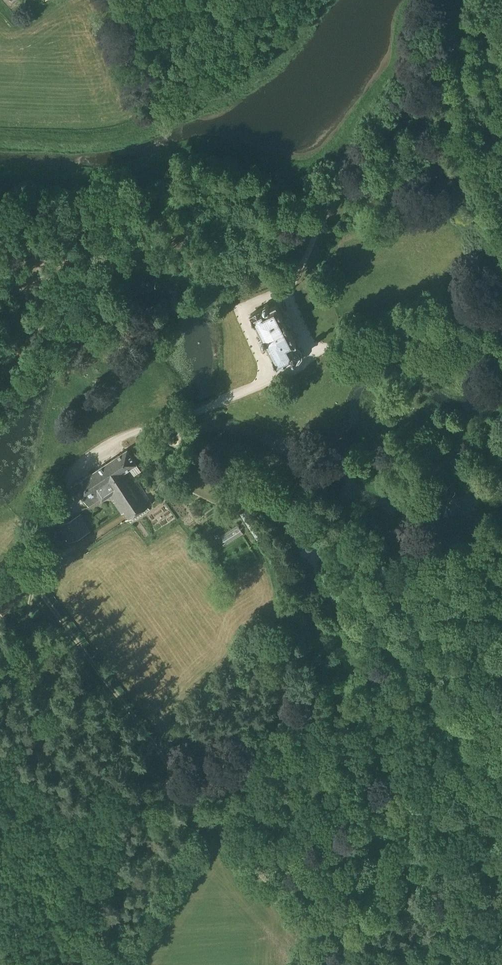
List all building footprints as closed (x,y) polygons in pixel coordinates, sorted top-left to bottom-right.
[(269,308),(269,307),(268,305),(266,304),(264,305),(264,307),(251,314),(262,335),(258,337),(263,346),(267,345),(277,366),(289,360),(290,362),(295,364),(299,362),(302,358),(301,353),(299,350),(296,349),(293,350),(291,346),(296,344),(289,329),(291,328),(292,324),(289,319),(286,318),(284,319),(276,304),(269,308)] [(121,499),(114,503),(122,514),(124,512),(129,518),(125,520),(126,521),(152,503),(129,469),(136,464),(126,450),(89,476),(98,489),(119,475),(124,482),(114,489),(121,499)] [(109,496),(114,503),(121,499),(114,489),(124,482),(119,475),(98,489),(89,476),(74,486),(89,508),(101,500),(102,501),(109,496)] [(133,521),(138,532),(159,523),(153,511),(133,521)] [(67,543),(90,531),(80,513),(57,525),(67,543)] [(231,549),(235,556),(252,545),(248,539),(231,549)] [(166,799),(175,792),(168,783),(158,790),(166,799)]
